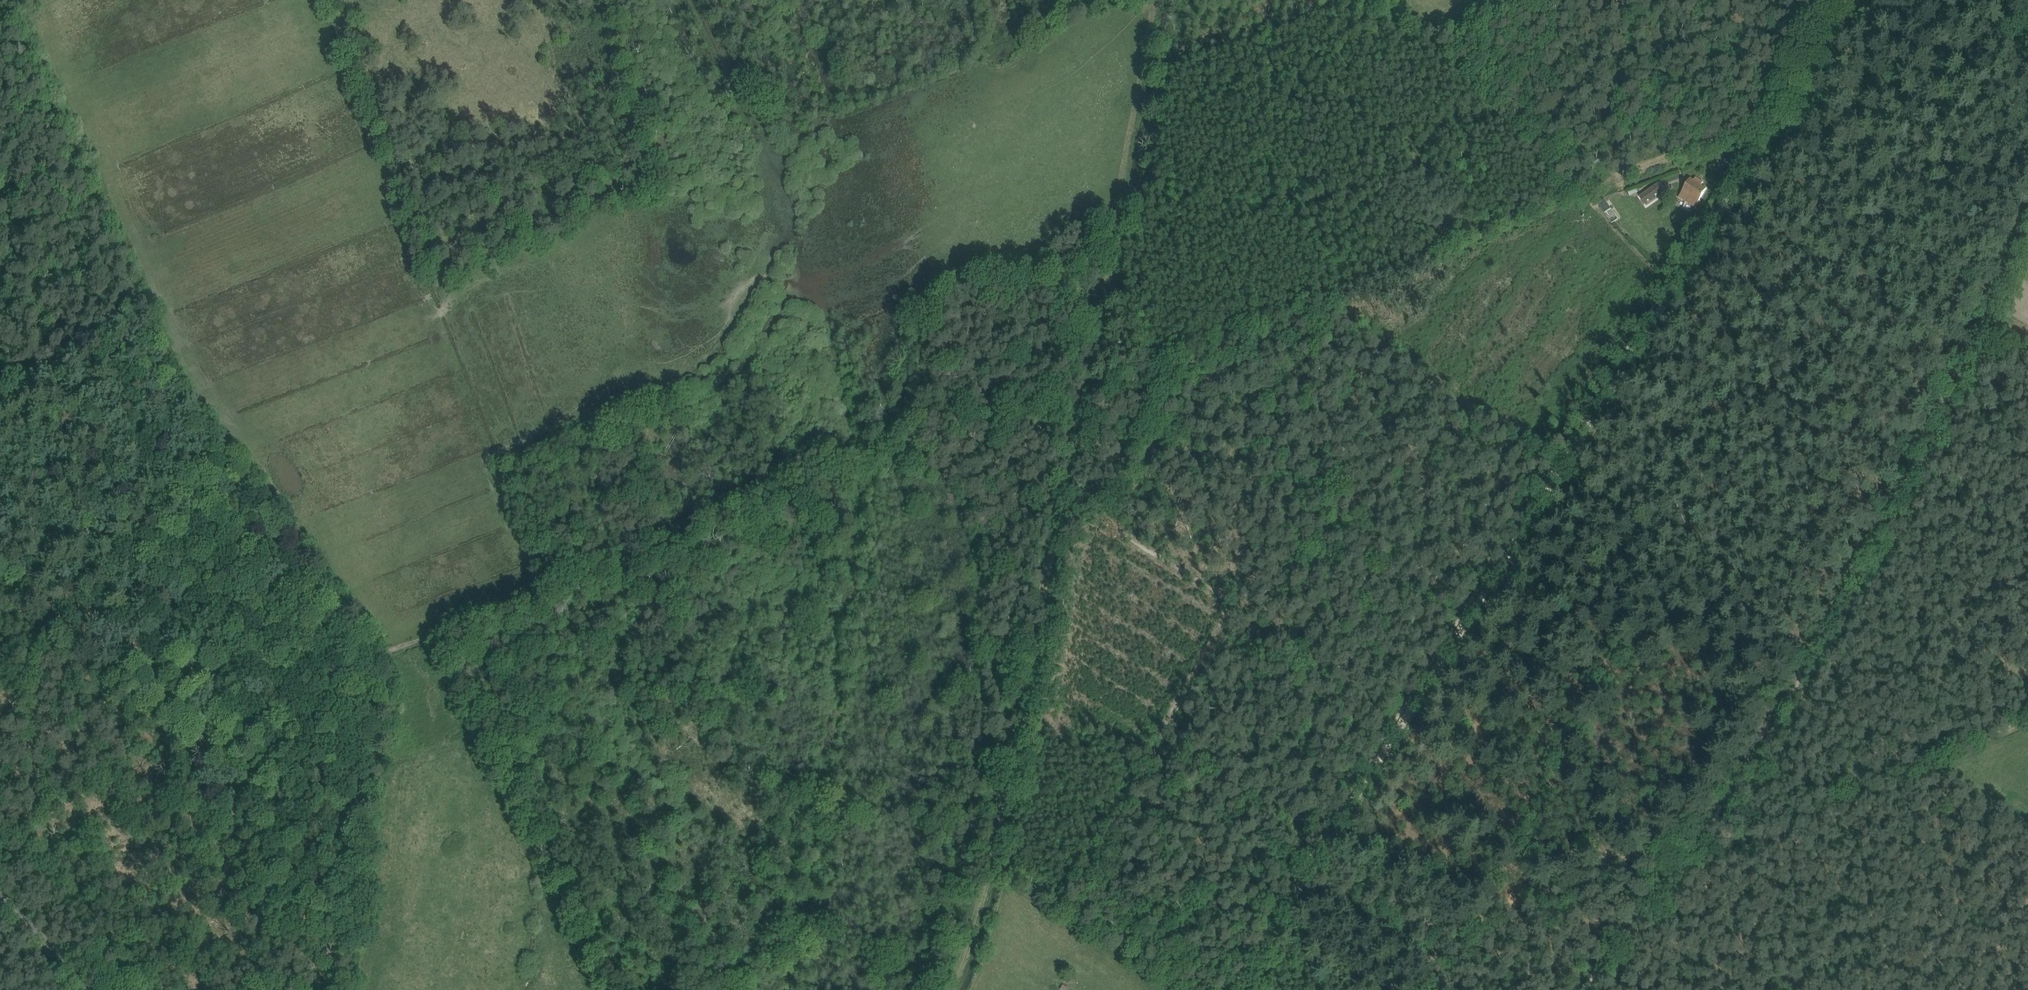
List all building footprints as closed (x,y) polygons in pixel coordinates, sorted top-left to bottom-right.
[(1682,177),(1679,169),(1666,174),(1669,182),(1682,177)] [(1695,207),(1699,201),(1707,189),(1701,185),(1703,182),(1695,177),(1693,180),(1690,178),(1678,196),(1695,207)] [(1663,187),(1656,183),(1651,192),(1649,191),(1647,194),(1649,196),(1648,197),(1654,201),(1657,197),(1661,200),(1665,194),(1660,191),(1663,187)] [(1605,199),(1598,204),(1605,213),(1611,208),(1605,199)]
